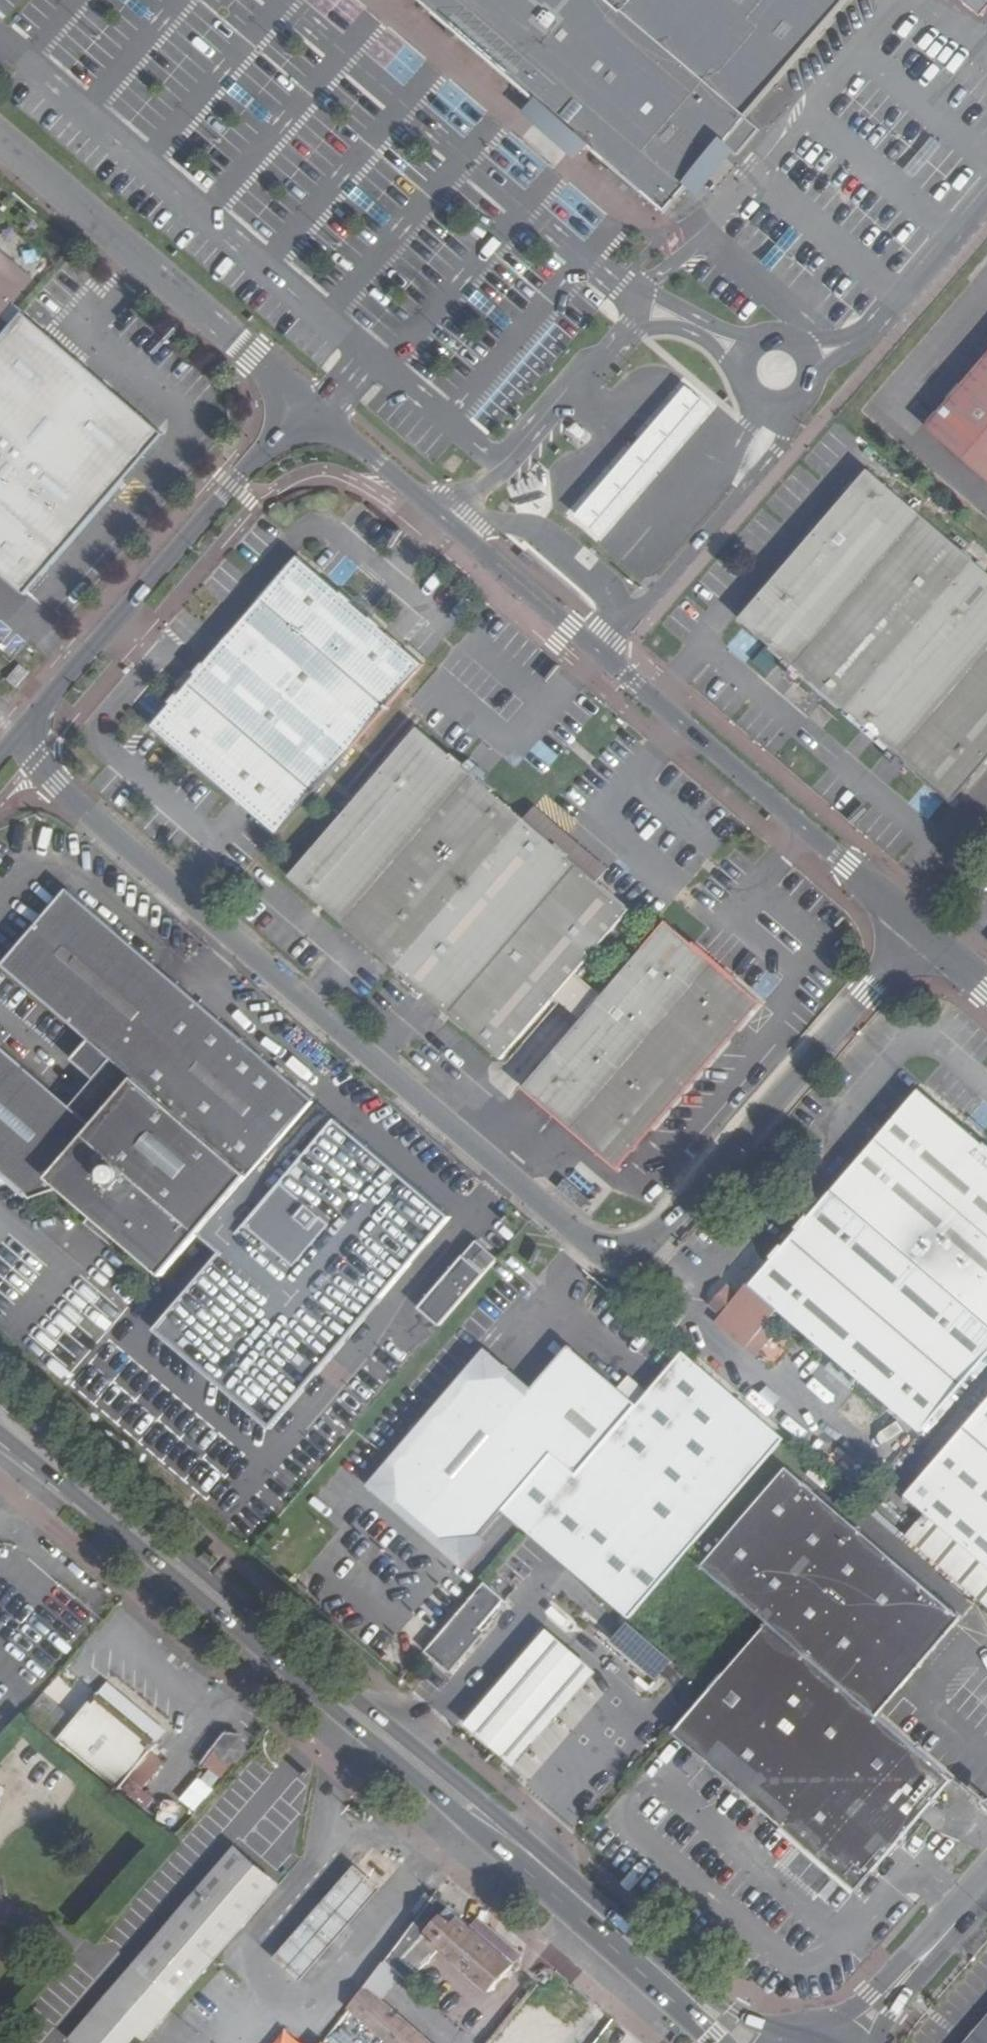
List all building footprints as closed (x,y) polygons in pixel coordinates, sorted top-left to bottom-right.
[(746,119),(848,0),(417,0),(537,103),(535,105),(535,107),(535,111),(537,113),(539,114),(542,114),(545,113),(547,111),(578,138),(575,139),(575,142),(575,145),(577,147),(579,148),(582,148),(585,147),(587,145),(665,213),(690,185),(692,187),(695,187),(697,187),(699,185),(699,182),(699,179),(696,177),(718,151),(722,153),(725,153),(728,152),(728,150),(737,157),(760,131),(746,119)] [(981,18),(986,11),(986,0),(960,0),(981,18)] [(33,278),(0,250),(0,317),(33,278)] [(164,435),(23,313),(0,339),(0,573),(26,595),(164,435)] [(927,427),(986,479),(986,357),(927,427)] [(722,414),(681,380),(567,516),(608,550),(669,477),(722,414)] [(869,470),(740,620),(794,666),(847,712),(900,758),(952,803),(986,762),(986,572),(976,563),(924,517),(869,470)] [(153,727),(279,836),(425,666),(299,556),(153,727)] [(29,672),(20,665),(8,680),(16,687),(29,672)] [(343,924),(472,774),(416,726),(288,875),(343,924)] [(472,774),(343,924),(398,972),(529,824),(472,774)] [(529,824),(398,972),(497,1053),(626,910),(529,824)] [(172,1279),(206,1240),(251,1188),(267,1203),(222,1255),(159,1329),(270,1429),(450,1219),(68,890),(3,966),(89,1040),(71,1061),(94,1081),(71,1108),(0,1047),(0,1173),(31,1199),(64,1187),(172,1279)] [(760,1003),(666,922),(524,1088),(617,1169),(760,1003)] [(749,985),(766,998),(780,979),(762,967),(749,985)] [(600,994),(575,974),(554,997),(579,1018),(600,994)] [(920,1089),(750,1285),(779,1310),(921,1432),(986,1355),(986,1146),(920,1089)] [(206,1240),(222,1255),(267,1203),(251,1188),(206,1240)] [(498,1260),(477,1241),(419,1308),(441,1327),(498,1260)] [(779,1310),(750,1285),(748,1284),(738,1295),(727,1285),(710,1305),(722,1315),(715,1322),(746,1348),(769,1321),(779,1310)] [(778,1329),(769,1321),(746,1348),(755,1356),(778,1329)] [(632,1406),(569,1348),(524,1393),(504,1378),(465,1379),(392,1464),(397,1505),(439,1539),(477,1535),(497,1513),(549,1453),(573,1474),(632,1406)] [(497,1513),(625,1623),(785,1439),(681,1350),(632,1406),(573,1474),(549,1453),(497,1513)] [(906,1496),(927,1514),(986,1566),(986,1402),(906,1496)] [(961,1618),(787,1468),(702,1567),(768,1625),(876,1717),(961,1618)] [(927,1514),(908,1536),(986,1605),(986,1566),(927,1514)] [(504,1600),(485,1584),(426,1652),(447,1670),(468,1647),(468,1642),(504,1600)] [(656,1681),(675,1662),(635,1621),(616,1640),(656,1681)] [(876,1717),(768,1625),(711,1690),(674,1734),(857,1890),(950,1781),(876,1717)] [(597,1671),(544,1627),(489,1689),(462,1723),(515,1768),(544,1734),(597,1671)] [(108,1685),(98,1698),(156,1744),(167,1730),(108,1685)] [(96,1697),(59,1743),(121,1792),(123,1789),(149,1809),(157,1799),(143,1789),(163,1763),(151,1754),(158,1745),(156,1744),(98,1698),(96,1697)] [(235,1729),(201,1761),(210,1771),(182,1797),(193,1808),(255,1750),(235,1729)] [(857,1890),(782,1826),(778,1830),(853,1895),(857,1890)] [(70,2040),(73,2042),(142,2042),(278,1886),(251,1862),(236,1849),(235,1849),(70,2040)] [(381,1889),(355,1867),(274,1958),(300,1981),(381,1889)] [(514,1963),(435,1894),(383,1963),(399,1977),(408,1984),(440,1949),(489,1992),(514,1963)] [(381,2001),(399,1977),(383,1963),(364,1987),(347,2009),(387,2042),(430,2042),(381,2001)] [(398,1997),(449,2042),(453,2042),(461,2035),(407,1987),(398,1997)] [(568,2035),(526,2008),(504,2042),(562,2042),(568,2035)] [(964,2042),(986,2042),(986,2017),(964,2042)] [(290,2030),(277,2042),(304,2042),(290,2030)]
